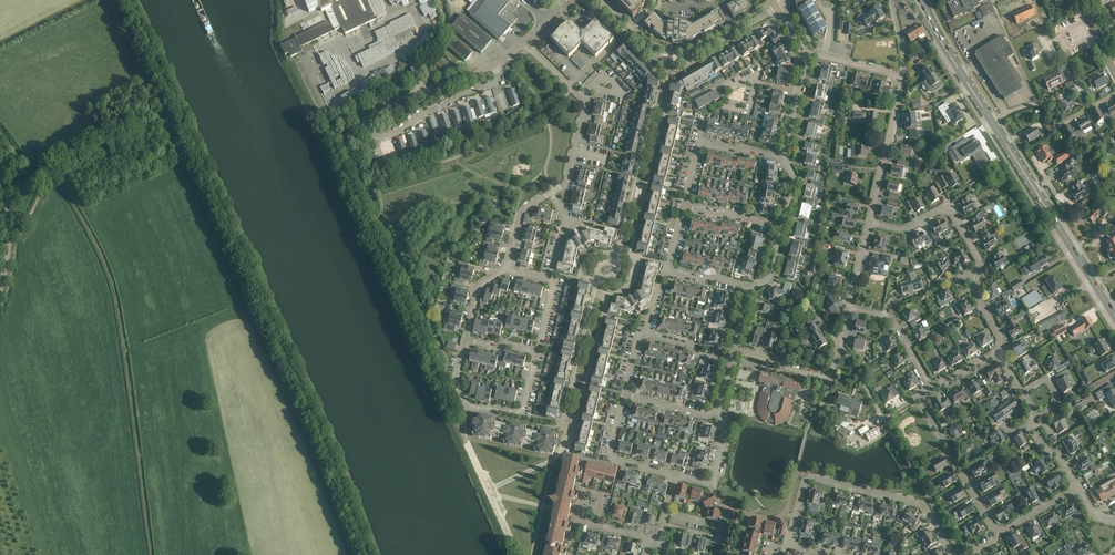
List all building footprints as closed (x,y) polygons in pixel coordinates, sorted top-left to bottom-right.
[(366,0),(313,0),(307,3),(311,11),(320,7),(322,12),(325,11),(334,31),(342,27),(345,35),(376,21),(366,0)] [(418,3),(426,24),(440,18),(433,0),(427,0),(418,3)] [(471,0),(453,0),(454,1),(451,4),(455,7),(457,4),(464,9),(471,0)] [(466,11),(471,15),(470,15),(499,40),(517,19),(514,17),(513,17),(513,13),(514,13),(517,10),(509,4),(505,0),(476,0),(466,11)] [(633,18),(648,3),(644,0),(616,0),(633,18)] [(733,16),(736,15),(736,16),(747,10),(747,9),(750,6),(747,0),(740,0),(738,1),(738,0),(734,0),(733,0),(735,3),(728,7),(733,16)] [(806,25),(808,29),(814,38),(824,40),(827,29),(812,4),(816,1),(815,0),(796,0),(796,1),(796,2),(796,3),(796,5),(796,6),(796,7),(796,8),(797,8),(797,9),(797,10),(798,11),(806,25)] [(959,15),(963,13),(959,5),(961,4),(962,7),(970,3),(973,9),(980,6),(979,3),(985,0),(946,0),(954,18),(958,16),(958,15),(959,14),(959,15)] [(1007,3),(1012,14),(1019,11),(1020,12),(1028,8),(1028,7),(1034,4),(1033,0),(1014,0),(1007,3)] [(1103,6),(1111,1),(1112,4),(1110,5),(1114,16),(1114,0),(1100,0),(1103,6)] [(380,1),(371,5),(376,15),(385,10),(380,1)] [(984,18),(995,12),(990,3),(979,8),(984,18)] [(858,16),(857,19),(860,24),(864,22),(865,23),(882,12),(879,8),(869,14),(870,15),(869,15),(868,13),(867,13),(864,15),(863,14),(858,16)] [(694,27),(688,26),(687,26),(688,22),(681,22),(681,21),(675,21),(668,21),(668,25),(661,25),(653,16),(644,25),(653,33),(654,32),(661,38),(667,38),(667,40),(686,41),(686,39),(692,40),(699,36),(700,37),(703,35),(725,23),(719,12),(694,27)] [(875,23),(875,24),(885,17),(882,12),(865,23),(867,27),(875,23)] [(452,28),(460,35),(482,54),(492,41),(471,23),(463,16),(452,28)] [(610,36),(599,25),(595,21),(591,25),(592,25),(590,26),(590,27),(588,26),(586,25),(585,25),(583,24),(582,24),(581,24),(579,25),(577,26),(575,27),(573,25),(569,21),(565,25),(564,26),(555,36),(551,40),(555,44),(555,43),(569,57),(581,45),(582,45),(584,45),(596,57),(607,46),(610,43),(610,44),(614,40),(610,36)] [(281,45),(286,55),(289,53),(291,57),(302,52),(300,48),(333,32),(328,22),(281,45)] [(909,31),(905,34),(910,42),(914,40),(925,33),(919,24),(909,31)] [(760,39),(757,41),(761,47),(764,45),(761,41),(767,38),(766,38),(768,37),(769,37),(771,30),(770,30),(769,30),(768,30),(767,30),(766,31),(764,33),(763,33),(762,34),(761,33),(759,34),(760,35),(758,36),(760,39)] [(770,47),(771,50),(778,46),(776,44),(780,42),(779,40),(779,39),(778,37),(778,38),(777,36),(776,36),(775,34),(775,33),(774,32),(774,31),(773,31),(772,30),(771,30),(769,37),(770,38),(771,39),(774,45),(770,47)] [(1005,101),(1023,90),(1020,85),(1023,83),(1008,60),(1014,56),(1002,37),(975,54),(1005,101)] [(754,51),(761,47),(757,41),(756,41),(754,38),(753,39),(752,39),(750,40),(751,41),(749,42),(754,51)] [(456,40),(449,48),(466,62),(473,54),(456,40)] [(754,51),(749,42),(747,43),(747,42),(745,43),(746,44),(744,45),(744,44),(749,54),(749,53),(754,51)] [(740,51),(739,51),(742,58),(749,54),(749,53),(749,54),(744,44),(742,45),(740,46),(738,48),(740,51)] [(1041,53),(1037,44),(1028,48),(1030,53),(1030,54),(1033,61),(1039,58),(1038,54),(1041,53)] [(618,59),(627,50),(622,45),(613,54),(618,59)] [(778,47),(778,46),(771,50),(775,57),(775,56),(785,51),(784,49),(783,47),(782,48),(781,46),(778,47)] [(923,58),(928,55),(924,49),(920,52),(923,58)] [(627,50),(618,59),(623,63),(631,55),(626,50),(627,50)] [(731,52),(729,53),(734,62),(742,58),(739,51),(736,53),(734,50),(733,51),(732,50),(730,51),(731,52)] [(778,61),(778,62),(787,56),(786,55),(787,54),(786,52),(785,53),(784,51),(785,51),(775,56),(778,61)] [(724,56),(729,65),(734,62),(729,53),(728,54),(727,53),(725,54),(726,55),(724,56)] [(636,60),(631,55),(623,63),(627,68),(636,60)] [(435,64),(441,69),(443,67),(451,74),(456,69),(442,56),(435,64)] [(721,70),(723,72),(725,71),(724,68),(729,65),(724,56),(722,57),(722,56),(720,57),(720,58),(719,59),(720,62),(718,64),(721,70)] [(787,56),(778,62),(781,67),(782,67),(787,68),(788,64),(790,64),(789,63),(791,62),(790,60),(790,59),(789,57),(788,58),(787,56)] [(572,59),(581,69),(584,66),(574,57),(572,59)] [(632,73),(634,71),(640,64),(636,60),(627,68),(632,73)] [(716,74),(721,70),(718,64),(715,60),(710,63),(716,74)] [(715,74),(716,74),(710,63),(709,63),(704,66),(710,77),(715,73),(715,74)] [(645,69),(640,64),(634,71),(632,73),(637,77),(639,75),(645,69)] [(1068,64),(1057,70),(1061,77),(1072,71),(1068,64)] [(704,66),(698,70),(704,80),(710,77),(704,66)] [(821,72),(820,73),(831,76),(832,73),(836,72),(838,67),(831,66),(830,69),(822,67),(821,68),(820,68),(819,72),(821,72)] [(780,68),(778,75),(789,78),(788,78),(789,76),(790,76),(790,74),(789,74),(790,72),(787,71),(787,68),(782,67),(781,67),(780,68)] [(923,74),(927,80),(935,76),(930,68),(927,70),(925,67),(920,70),(922,74),(923,74)] [(645,69),(639,75),(637,77),(642,82),(646,78),(650,74),(645,69)] [(698,83),(704,80),(698,70),(692,73),(698,83)] [(1058,72),(1052,75),(1044,80),(1049,91),(1063,83),(1060,76),(1058,72)] [(686,76),(692,87),(698,83),(692,73),(686,76)] [(834,82),(830,79),(831,76),(820,73),(819,80),(825,81),(824,84),(826,85),(833,87),(834,82)] [(650,74),(646,78),(649,81),(655,82),(656,80),(650,74)] [(850,80),(850,84),(850,85),(858,87),(865,88),(867,80),(860,78),(860,76),(853,74),(851,80),(850,80)] [(776,84),(783,86),(784,83),(787,84),(788,82),(789,80),(788,80),(789,78),(778,75),(776,82),(776,83),(776,84)] [(1096,87),(1097,89),(1101,90),(1108,86),(1103,77),(1101,75),(1099,77),(1098,76),(1097,75),(1087,80),(1088,81),(1092,88),(1095,86),(1096,87)] [(686,90),(692,87),(686,76),(677,82),(676,87),(682,89),(685,88),(686,90)] [(927,80),(928,80),(922,84),(923,86),(922,87),(922,88),(923,90),(924,90),(926,90),(927,93),(933,93),(943,86),(941,82),(939,83),(935,76),(927,80)] [(585,88),(593,82),(590,78),(582,84),(585,88)] [(1074,86),(1075,85),(1072,80),(1065,85),(1067,89),(1074,86)] [(639,100),(644,101),(651,103),(653,104),(655,98),(655,95),(656,92),(657,89),(658,83),(655,82),(649,81),(647,87),(647,90),(642,88),(641,91),(644,91),(643,95),(642,98),(639,98),(639,100)] [(885,83),(884,83),(883,82),(883,81),(882,81),(881,81),(880,82),(878,82),(875,94),(882,96),(883,95),(891,97),(893,89),(885,87),(885,83)] [(817,86),(815,92),(826,95),(827,92),(832,92),(833,87),(824,84),(823,88),(817,86)] [(677,109),(682,90),(682,89),(676,87),(671,86),(670,93),(671,93),(667,107),(670,108),(668,114),(682,117),(684,111),(677,109)] [(1074,86),(1067,89),(1070,94),(1076,90),(1074,86)] [(508,91),(513,107),(520,105),(514,89),(508,91)] [(1089,95),(1085,89),(1076,95),(1080,101),(1089,95)] [(783,101),(784,99),(784,100),(785,97),(784,97),(785,95),(781,94),(782,91),(775,90),(773,99),(783,101)] [(716,91),(695,102),(698,110),(720,99),(716,91)] [(825,101),(826,95),(815,92),(814,99),(820,100),(819,104),(828,106),(829,102),(825,101)] [(498,95),(503,110),(507,108),(502,93),(498,95)] [(490,97),(486,98),(491,114),(496,112),(490,97)] [(771,104),(782,107),(781,107),(782,105),(783,105),(783,103),(782,103),(783,101),(773,99),(771,104)] [(1075,107),(1069,99),(1058,106),(1063,115),(1075,107)] [(479,118),(485,116),(480,100),(473,102),(479,118)] [(640,106),(647,108),(649,109),(651,103),(644,101),(639,100),(637,106),(640,106)] [(594,108),(594,110),(605,113),(608,113),(611,103),(600,101),(599,105),(595,104),(594,108)] [(1106,115),(1109,121),(1114,118),(1112,115),(1114,113),(1114,103),(1110,106),(1111,106),(1109,107),(1109,106),(1106,108),(1109,113),(1106,115)] [(781,111),(782,109),(781,109),(782,107),(771,104),(769,114),(776,115),(777,112),(780,113),(781,111)] [(821,104),(819,104),(818,107),(812,105),(811,112),(822,114),(822,111),(827,111),(828,106),(821,104)] [(958,109),(956,110),(953,105),(940,113),(944,119),(947,117),(951,123),(954,121),(956,125),(963,120),(960,115),(961,114),(958,109)] [(647,108),(640,106),(637,106),(636,111),(645,114),(647,108)] [(463,109),(468,125),(474,123),(473,120),(470,109),(469,107),(463,109)] [(595,121),(602,123),(605,113),(594,110),(593,113),(592,116),(596,117),(595,121)] [(631,110),(630,113),(633,113),(632,117),(635,117),(644,120),(645,114),(636,111),(631,110)] [(1093,113),(1091,114),(1097,124),(1102,120),(1103,122),(1104,124),(1105,126),(1110,123),(1108,121),(1109,121),(1106,115),(1103,117),(1102,116),(1101,115),(1101,114),(1099,110),(1097,111),(1096,110),(1095,110),(1093,111),(1093,112),(1093,113)] [(456,129),(463,127),(458,111),(451,113),(456,129)] [(823,125),(824,120),(822,119),(823,115),(822,114),(811,112),(809,118),(815,120),(815,123),(823,125)] [(870,113),(870,114),(866,113),(866,112),(854,112),(854,114),(853,123),(862,124),(862,119),(865,119),(864,121),(869,122),(876,123),(877,114),(870,113)] [(777,125),(778,123),(779,121),(778,121),(779,119),(775,118),(776,115),(769,114),(768,117),(767,123),(777,125)] [(915,114),(904,115),(905,121),(905,124),(906,130),(909,130),(910,135),(917,134),(918,140),(930,137),(929,131),(917,132),(916,129),(917,129),(915,114)] [(440,117),(445,133),(451,131),(446,115),(440,117)] [(635,117),(633,123),(643,126),(644,120),(635,117)] [(672,151),(680,119),(670,117),(668,126),(669,126),(663,149),(672,151)] [(435,118),(429,120),(434,136),(441,134),(435,118)] [(709,123),(706,132),(712,134),(715,124),(716,120),(713,119),(712,119),(711,123),(709,123)] [(1079,130),(1076,132),(1080,137),(1081,138),(1085,135),(1083,132),(1091,127),(1086,119),(1082,122),(1082,123),(1080,123),(1077,125),(1079,130)] [(590,128),(589,130),(600,133),(601,129),(605,130),(607,124),(606,123),(602,123),(595,121),(594,126),(590,125),(589,128),(590,128)] [(632,127),(632,129),(641,131),(643,126),(633,123),(632,127)] [(726,127),(724,136),(730,138),(730,136),(732,128),(733,125),(727,123),(726,127)] [(730,136),(736,137),(738,128),(739,124),(736,123),(735,125),(733,124),(733,125),(732,128),(730,136)] [(777,131),(777,129),(776,128),(777,125),(767,123),(766,128),(776,131),(776,130),(777,131)] [(823,125),(815,123),(814,126),(808,124),(806,131),(817,133),(821,135),(823,125)] [(720,125),(715,124),(712,134),(718,135),(720,125)] [(718,135),(724,136),(726,127),(720,125),(718,135)] [(744,129),(741,138),(747,140),(751,126),(746,125),(745,126),(744,126),(744,129)] [(1065,129),(1062,131),(1065,135),(1064,136),(1063,137),(1065,141),(1067,140),(1067,141),(1073,137),(1075,140),(1080,137),(1076,132),(1073,133),(1073,132),(1072,132),(1071,131),(1072,131),(1070,126),(1069,127),(1068,125),(1064,127),(1065,129)] [(628,134),(630,135),(640,137),(641,131),(632,129),(629,128),(628,134)] [(744,129),(738,128),(736,137),(741,138),(744,129)] [(764,134),(774,137),(774,136),(775,133),(776,134),(776,131),(775,131),(776,131),(766,128),(764,134)] [(1036,129),(1025,135),(1030,142),(1040,136),(1041,136),(1040,135),(1042,134),(1041,131),(1038,132),(1036,129)] [(588,133),(587,136),(591,137),(590,142),(602,145),(604,138),(599,137),(600,133),(589,130),(588,133)] [(815,140),(817,133),(806,131),(804,137),(811,139),(810,142),(819,144),(820,141),(815,140)] [(431,148),(426,132),(420,134),(425,150),(431,148)] [(640,137),(630,135),(628,134),(626,140),(638,143),(640,137)] [(771,142),(773,143),(773,141),(774,141),(775,139),(774,138),(774,137),(764,134),(762,143),(770,145),(771,142)] [(419,151),(414,135),(408,138),(413,153),(419,151)] [(408,155),(403,139),(396,141),(401,157),(408,155)] [(951,149),(952,151),(957,159),(958,159),(957,158),(963,154),(964,155),(966,158),(973,153),(981,165),(988,160),(989,162),(990,162),(981,148),(979,149),(976,144),(976,143),(972,145),(968,139),(952,149),(951,149)] [(625,146),(627,146),(637,149),(638,143),(626,140),(625,146)] [(907,146),(906,148),(902,147),(901,152),(900,152),(899,156),(902,156),(906,157),(906,158),(911,159),(913,150),(915,151),(916,148),(917,145),(918,145),(918,140),(908,141),(909,146),(907,146)] [(392,143),(386,145),(391,160),(397,158),(392,143)] [(804,150),(803,151),(806,151),(805,155),(818,158),(819,152),(815,150),(816,147),(807,144),(802,147),(804,150)] [(847,150),(847,158),(857,159),(857,157),(865,157),(866,148),(865,148),(865,145),(855,144),(852,144),(852,147),(852,150),(847,150)] [(626,152),(635,155),(637,149),(627,146),(626,152)] [(1036,151),(1038,155),(1039,155),(1043,162),(1047,160),(1049,162),(1053,159),(1046,146),(1036,151)] [(663,149),(662,149),(661,152),(661,155),(670,157),(671,154),(672,151),(663,149)] [(952,151),(948,153),(954,162),(958,160),(952,151)] [(1069,158),(1065,151),(1053,158),(1057,165),(1069,158)] [(705,162),(704,166),(706,166),(706,165),(712,166),(714,156),(715,153),(709,152),(709,153),(707,153),(709,154),(706,163),(705,162)] [(670,157),(661,155),(656,178),(655,178),(653,184),(655,184),(654,187),(653,187),(651,193),(652,193),(646,216),(656,218),(670,157)] [(719,155),(718,157),(714,156),(712,166),(718,168),(721,156),(719,155)] [(721,156),(718,168),(724,169),(726,159),(727,156),(723,155),(723,157),(721,156)] [(1075,167),(1074,167),(1073,166),(1076,164),(1072,157),(1065,161),(1067,164),(1061,167),(1063,173),(1061,174),(1062,176),(1059,177),(1062,183),(1066,181),(1075,176),(1078,174),(1075,167)] [(730,158),(730,160),(726,159),(724,169),(729,171),(732,159),(730,158)] [(742,160),(738,159),(737,162),(738,162),(736,169),(737,169),(742,171),(745,159),(743,158),(742,160)] [(817,160),(808,158),(803,161),(805,164),(804,164),(812,166),(812,170),(819,171),(820,166),(816,164),(817,160)] [(729,171),(736,172),(737,169),(736,169),(738,162),(737,162),(734,161),(735,159),(732,159),(729,171)] [(742,171),(745,171),(748,172),(750,162),(746,161),(747,159),(745,159),(742,171)] [(625,167),(633,169),(634,163),(626,161),(625,167)] [(757,162),(758,162),(754,161),(753,163),(750,162),(748,172),(754,173),(757,162)] [(764,167),(764,173),(767,173),(777,174),(778,170),(778,167),(774,167),(774,163),(774,162),(767,161),(767,163),(767,166),(764,167)] [(909,163),(898,161),(897,165),(897,167),(893,166),(891,174),(897,176),(897,177),(901,178),(904,169),(907,170),(909,163)] [(843,173),(843,165),(831,164),(830,172),(843,173)] [(578,175),(577,177),(579,177),(588,180),(589,176),(594,177),(596,170),(583,167),(582,172),(579,171),(578,174),(578,175)] [(773,184),(773,181),(777,181),(777,179),(777,174),(767,173),(766,180),(763,180),(763,183),(773,184)] [(823,183),(816,182),(818,175),(809,173),(804,176),(806,178),(805,179),(816,182),(815,185),(822,187),(823,183)] [(854,176),(854,174),(849,173),(848,177),(847,176),(846,181),(847,181),(847,184),(857,186),(858,181),(856,181),(857,176),(854,176)] [(943,177),(939,179),(944,189),(948,186),(950,185),(952,188),(956,186),(957,187),(961,184),(959,182),(957,178),(955,174),(951,176),(949,173),(945,175),(943,177)] [(578,188),(586,190),(587,185),(588,180),(579,177),(578,180),(577,179),(576,183),(579,183),(578,188)] [(900,184),(895,183),(895,184),(889,182),(887,190),(891,191),(890,193),(889,198),(899,200),(900,193),(898,193),(900,184)] [(1076,201),(1076,202),(1086,197),(1086,196),(1088,195),(1083,186),(1083,187),(1080,182),(1071,187),(1073,191),(1074,191),(1075,193),(1072,194),(1074,199),(1073,199),(1073,200),(1073,201),(1074,201),(1075,202),(1076,201)] [(773,184),(763,183),(763,187),(765,187),(764,194),(775,195),(776,191),(777,191),(777,189),(774,189),(775,185),(773,184)] [(700,199),(701,197),(704,198),(707,188),(701,187),(701,185),(700,184),(699,188),(700,189),(698,198),(700,199)] [(817,189),(821,190),(822,187),(815,185),(814,188),(806,186),(804,192),(815,195),(817,189)] [(943,193),(938,185),(934,187),(931,189),(932,191),(925,195),(927,199),(928,198),(932,204),(939,200),(937,196),(939,195),(943,193)] [(572,196),(572,199),(583,202),(585,195),(586,190),(578,188),(577,193),(575,193),(573,192),(572,196)] [(708,199),(707,201),(710,201),(713,190),(707,188),(704,198),(708,199)] [(720,202),(719,204),(721,204),(724,192),(725,190),(719,188),(718,191),(716,201),(720,202)] [(712,202),(712,200),(716,201),(718,191),(713,190),(710,201),(712,202)] [(728,201),(732,202),(731,203),(734,204),(737,192),(731,191),(730,194),(728,201)] [(724,192),(721,204),(723,205),(723,206),(727,207),(728,201),(730,194),(724,192)] [(739,207),(742,194),(737,192),(734,204),(736,205),(735,206),(739,207)] [(806,203),(810,204),(817,206),(818,201),(814,199),(815,195),(804,192),(803,199),(807,200),(806,203)] [(967,196),(960,200),(963,206),(961,207),(965,215),(975,209),(971,201),(975,199),(972,193),(967,196)] [(742,194),(739,207),(746,209),(748,203),(747,202),(748,198),(748,195),(742,194)] [(759,203),(763,204),(770,205),(770,202),(774,202),(774,200),(775,195),(764,194),(764,198),(761,198),(759,203)] [(917,212),(925,208),(922,203),(923,202),(920,198),(912,203),(911,201),(909,202),(905,204),(910,213),(914,211),(913,210),(916,209),(917,212)] [(571,201),(570,205),(574,206),(572,211),(580,213),(581,208),(583,202),(572,199),(571,201)] [(853,201),(842,199),(840,206),(844,207),(847,207),(846,212),(857,215),(859,207),(852,206),(853,201)] [(896,210),(898,203),(888,201),(887,205),(888,206),(887,208),(883,207),(882,212),(881,211),(880,216),(883,216),(888,217),(887,218),(892,219),(894,210),(896,210)] [(1095,210),(1087,217),(1092,223),(1100,216),(1103,219),(1108,214),(1104,209),(1105,208),(1104,207),(1104,206),(1103,206),(1102,206),(1098,202),(1092,207),(1095,210)] [(810,204),(806,203),(805,206),(801,205),(800,212),(810,214),(811,211),(816,211),(817,206),(810,204)] [(762,207),(761,207),(762,208),(760,214),(770,217),(771,217),(772,210),(769,209),(770,205),(763,204),(762,207)] [(537,216),(533,215),(532,218),(537,219),(544,221),(546,210),(540,208),(539,213),(537,213),(537,216)] [(553,214),(553,212),(546,210),(544,221),(555,224),(557,218),(558,215),(553,214)] [(986,217),(983,211),(978,214),(971,218),(974,224),(971,225),(976,233),(986,227),(982,220),(986,217)] [(813,221),(809,220),(810,214),(800,212),(798,218),(805,220),(804,223),(812,225),(813,221)] [(850,217),(842,215),(839,226),(854,230),(855,222),(849,221),(850,217)] [(645,222),(654,224),(655,221),(656,218),(646,216),(645,219),(644,220),(644,222),(645,222)] [(690,230),(696,232),(698,222),(695,221),(696,219),(693,219),(690,230)] [(943,220),(937,224),(943,234),(945,237),(951,234),(950,233),(953,231),(950,225),(947,226),(943,220)] [(702,223),(698,222),(696,232),(702,233),(705,221),(703,221),(702,223)] [(707,222),(705,221),(702,233),(708,235),(710,225),(706,224),(707,222)] [(708,235),(713,236),(716,224),(714,224),(715,222),(711,221),(710,225),(708,235)] [(503,235),(505,229),(501,228),(502,224),(491,222),(490,225),(493,226),(491,232),(503,235)] [(654,224),(645,222),(639,245),(638,245),(636,254),(647,256),(654,224)] [(729,224),(726,236),(732,237),(734,227),(735,224),(731,223),(731,225),(729,224)] [(795,229),(795,231),(806,233),(809,234),(811,228),(812,228),(812,225),(804,223),(803,226),(797,224),(796,226),(795,226),(794,229),(795,229)] [(718,225),(716,224),(713,236),(719,238),(720,235),(722,228),(721,228),(718,227),(718,225)] [(720,235),(726,236),(729,224),(727,224),(726,226),(722,225),(721,228),(722,228),(720,235)] [(734,227),(732,237),(738,239),(738,236),(739,234),(740,234),(742,226),(735,224),(734,227)] [(935,233),(932,235),(935,241),(941,238),(939,236),(943,234),(937,224),(931,227),(935,233)] [(525,230),(524,236),(535,239),(539,240),(541,229),(530,226),(529,231),(525,230)] [(573,271),(574,267),(578,251),(583,248),(582,247),(585,245),(585,246),(586,246),(587,248),(588,247),(590,246),(591,246),(589,244),(590,243),(609,248),(611,240),(616,241),(618,232),(605,229),(604,234),(607,235),(607,238),(601,237),(602,235),(589,231),(580,237),(579,236),(588,230),(589,230),(582,228),(571,235),(573,239),(576,237),(577,238),(568,244),(563,265),(561,264),(559,264),(557,271),(570,274),(570,270),(573,271)] [(847,232),(838,230),(836,237),(839,237),(838,242),(850,245),(852,237),(847,236),(846,235),(847,232)] [(801,242),(808,244),(808,241),(804,240),(806,233),(795,231),(793,237),(801,239),(801,242)] [(487,238),(486,242),(492,244),(493,240),(501,242),(503,235),(491,232),(490,236),(487,238)] [(922,232),(916,236),(922,246),(925,244),(927,246),(932,243),(928,237),(925,239),(922,232)] [(754,238),(752,245),(763,248),(764,241),(761,240),(762,235),(753,233),(751,238),(754,238)] [(878,237),(877,237),(876,242),(875,241),(874,244),(875,245),(874,249),(883,251),(886,242),(889,242),(890,236),(879,233),(878,237)] [(981,237),(984,242),(982,244),(986,251),(996,246),(992,238),(991,238),(988,233),(981,237)] [(526,242),(525,247),(532,249),(534,244),(535,239),(524,236),(522,241),(526,242)] [(922,246),(916,236),(910,239),(913,246),(909,248),(913,254),(919,251),(918,248),(921,246),(922,246)] [(792,244),(790,250),(801,253),(803,253),(804,250),(806,250),(808,244),(801,242),(796,241),(795,244),(792,244)] [(497,247),(484,244),(483,248),(482,254),(497,258),(499,252),(496,251),(497,247)] [(749,254),(756,257),(757,253),(760,254),(761,252),(763,248),(752,245),(751,251),(750,251),(749,254)] [(531,253),(532,249),(525,247),(524,252),(520,251),(519,257),(530,260),(531,253)] [(848,254),(843,253),(844,249),(836,247),(835,251),(838,252),(835,266),(845,268),(848,254)] [(801,253),(790,250),(789,256),(792,257),(791,260),(803,263),(804,258),(800,256),(801,253)] [(963,250),(955,255),(956,256),(950,259),(954,266),(960,263),(961,265),(969,260),(963,250)] [(992,255),(995,260),(992,262),(997,270),(1007,264),(1002,256),(999,251),(992,255)] [(681,260),(680,263),(682,264),(681,266),(687,267),(688,263),(691,253),(685,252),(682,261),(681,260)] [(696,255),(691,253),(688,263),(692,264),(691,266),(694,267),(696,255)] [(497,260),(497,258),(482,254),(480,261),(479,264),(487,266),(488,262),(496,264),(497,260)] [(742,263),(746,264),(756,268),(758,261),(755,260),(756,257),(749,254),(748,258),(745,256),(742,263)] [(702,256),(696,255),(694,267),(696,267),(696,265),(700,266),(702,256)] [(879,275),(882,275),(884,265),(889,266),(891,258),(880,255),(879,261),(872,259),(869,272),(871,273),(871,274),(872,275),(873,275),(874,275),(875,275),(876,276),(878,276),(879,275)] [(1032,272),(1032,273),(1048,263),(1043,255),(1027,265),(1028,266),(1024,268),(1028,275),(1032,272)] [(703,269),(705,270),(708,258),(702,256),(700,266),(703,267),(703,269)] [(715,269),(718,269),(720,258),(714,256),(714,259),(712,266),(716,267),(715,269)] [(528,265),(530,260),(519,257),(517,262),(521,263),(520,268),(527,270),(528,265)] [(714,259),(708,258),(705,270),(707,270),(708,268),(712,269),(712,266),(714,259)] [(720,268),(724,269),(726,259),(720,258),(718,269),(720,270),(720,268)] [(726,259),(724,269),(727,270),(727,272),(729,272),(730,268),(732,263),(732,261),(726,259)] [(798,266),(802,267),(803,263),(791,260),(790,263),(787,263),(786,269),(796,272),(798,266)] [(637,307),(638,308),(635,310),(637,314),(649,307),(651,300),(650,300),(650,301),(641,306),(640,305),(649,300),(656,270),(660,271),(662,265),(647,261),(645,267),(643,267),(642,270),(644,271),(643,276),(641,275),(640,279),(642,279),(641,284),(639,284),(638,287),(640,288),(639,293),(638,293),(637,291),(634,293),(635,295),(634,296),(635,297),(632,298),(632,297),(631,298),(629,296),(626,298),(627,300),(614,297),(613,301),(615,301),(614,306),(607,304),(606,308),(609,309),(607,314),(620,317),(621,312),(618,311),(619,308),(624,309),(624,311),(628,312),(637,307)] [(933,268),(930,270),(934,278),(938,276),(939,278),(947,273),(945,271),(951,268),(947,261),(941,264),(941,263),(933,268)] [(462,270),(461,273),(473,276),(475,269),(468,268),(468,264),(459,262),(458,266),(460,269),(462,270)] [(743,270),(742,274),(748,277),(750,273),(753,274),(754,272),(756,268),(746,264),(743,270)] [(817,275),(819,266),(811,264),(809,273),(817,275)] [(788,276),(787,280),(798,283),(799,279),(798,279),(799,272),(796,272),(786,269),(784,275),(788,276)] [(827,278),(829,279),(828,285),(840,287),(842,280),(835,278),(836,274),(828,272),(827,278)] [(920,278),(916,280),(914,272),(907,275),(909,282),(900,285),(903,295),(908,293),(908,295),(914,293),(914,291),(924,289),(920,278)] [(455,278),(454,282),(463,284),(464,281),(472,282),(473,276),(461,273),(460,276),(459,276),(455,278)] [(1058,281),(1057,281),(1054,276),(1046,282),(1047,285),(1042,288),(1048,298),(1054,294),(1054,295),(1054,294),(1055,295),(1058,293),(1058,292),(1062,289),(1059,285),(1060,284),(1059,284),(1058,281)] [(1010,286),(1012,289),(1014,291),(1024,285),(1021,280),(1010,286)] [(507,295),(510,295),(511,293),(512,288),(509,287),(510,283),(505,281),(505,282),(503,282),(502,287),(501,292),(500,296),(503,296),(504,292),(507,293),(507,295)] [(513,285),(512,288),(511,293),(514,293),(515,292),(518,293),(517,297),(520,298),(523,284),(522,284),(522,283),(517,281),(516,286),(513,285)] [(572,313),(582,315),(583,310),(585,304),(586,297),(588,292),(588,293),(589,292),(590,286),(591,284),(580,281),(580,284),(578,289),(577,295),(575,301),(574,307),(572,313)] [(666,292),(671,294),(671,292),(677,293),(679,285),(673,283),(672,282),(668,281),(666,292)] [(530,285),(525,283),(525,285),(523,284),(520,298),(523,298),(524,295),(528,295),(530,285)] [(780,295),(783,293),(790,295),(792,286),(791,285),(785,283),(783,291),(777,289),(776,288),(768,292),(770,296),(769,300),(776,302),(777,298),(781,296),(780,295)] [(988,294),(991,300),(999,295),(996,290),(997,289),(994,285),(994,286),(992,283),(985,288),(988,294)] [(457,289),(456,295),(455,296),(468,299),(469,292),(461,290),(462,286),(452,284),(451,288),(457,289)] [(535,286),(530,285),(528,295),(531,296),(530,300),(533,301),(536,287),(535,287),(535,286)] [(676,297),(681,298),(682,295),(684,286),(679,285),(677,293),(676,297)] [(496,297),(499,298),(500,296),(501,292),(502,287),(497,286),(497,287),(495,287),(494,291),(493,296),(492,300),(495,301),(496,297)] [(687,300),(690,288),(684,286),(682,295),(681,298),(687,300)] [(541,299),(543,288),(538,287),(538,288),(536,287),(533,301),(536,302),(537,298),(541,299)] [(690,288),(687,300),(692,301),(693,297),(695,289),(690,288)] [(721,294),(720,300),(730,302),(732,296),(727,295),(728,292),(727,291),(718,289),(717,293),(721,294)] [(489,291),(487,291),(486,296),(482,295),(481,303),(487,304),(487,301),(491,302),(492,300),(493,296),(494,291),(489,290),(489,291)] [(705,304),(707,297),(705,296),(706,292),(701,290),(700,290),(701,290),(699,299),(698,302),(705,304)] [(951,298),(952,298),(947,290),(936,296),(939,301),(937,302),(941,308),(953,301),(951,298)] [(1035,291),(1020,300),(1028,313),(1043,303),(1035,291)] [(830,294),(827,306),(831,313),(839,315),(841,305),(839,301),(840,296),(830,294)] [(468,299),(455,296),(456,295),(453,295),(451,301),(450,305),(457,307),(458,303),(466,305),(467,301),(468,299)] [(1006,298),(1000,302),(1002,306),(995,309),(999,316),(1000,315),(1001,318),(1007,315),(1005,312),(1012,308),(1009,303),(1006,298)] [(714,305),(713,308),(723,311),(724,307),(729,308),(730,302),(720,300),(719,306),(714,305)] [(970,309),(971,308),(968,304),(968,305),(966,301),(964,303),(962,300),(953,305),(960,316),(963,314),(965,316),(972,312),(970,309)] [(768,303),(767,306),(759,304),(757,312),(768,315),(769,310),(773,311),(774,305),(768,303)] [(450,318),(462,321),(463,315),(458,313),(459,310),(449,307),(448,311),(449,313),(451,314),(450,318)] [(711,316),(712,318),(726,321),(727,315),(723,314),(723,311),(713,308),(712,312),(713,312),(712,313),(711,313),(711,315),(711,316)] [(921,319),(918,313),(914,316),(911,310),(903,315),(906,320),(908,320),(911,325),(921,319)] [(504,322),(502,327),(506,328),(511,329),(511,328),(513,328),(515,318),(516,313),(514,312),(512,318),(508,317),(508,320),(504,320),(504,322)] [(516,313),(515,318),(513,328),(514,328),(514,330),(519,331),(522,320),(518,319),(519,314),(516,313)] [(571,319),(580,321),(581,322),(583,315),(582,315),(572,313),(571,319)] [(1060,313),(1047,320),(1052,329),(1065,322),(1060,313)] [(460,328),(462,321),(450,318),(445,317),(444,324),(445,324),(444,329),(455,332),(456,327),(460,328)] [(524,331),(526,331),(528,322),(529,318),(526,317),(525,321),(522,320),(519,331),(524,332),(524,331)] [(605,326),(606,327),(601,349),(610,352),(618,320),(608,317),(605,326)] [(669,318),(668,320),(666,329),(672,330),(675,319),(674,318),(670,317),(669,318)] [(1070,330),(1074,336),(1078,334),(1093,325),(1088,317),(1081,322),(1081,323),(1070,330)] [(529,318),(528,322),(526,331),(527,332),(527,333),(532,334),(535,323),(531,322),(532,319),(529,318)] [(660,327),(666,329),(668,320),(663,318),(660,327)] [(678,331),(680,323),(681,320),(680,319),(676,318),(675,319),(672,330),(678,331)] [(709,327),(719,329),(720,326),(724,327),(726,321),(715,318),(712,318),(710,323),(709,324),(709,327)] [(944,324),(947,330),(955,325),(958,324),(955,318),(944,324)] [(479,323),(476,322),(473,333),(478,334),(479,333),(480,333),(483,320),(480,319),(479,323)] [(571,319),(556,380),(565,382),(571,359),(572,359),(573,353),(572,353),(573,350),(574,351),(576,344),(575,344),(580,321),(571,319)] [(819,330),(815,324),(814,325),(810,319),(806,322),(810,328),(809,328),(813,334),(811,336),(814,341),(813,342),(818,349),(827,344),(818,331),(819,330)] [(486,321),(483,320),(480,333),(481,334),(481,335),(486,336),(487,334),(489,325),(485,324),(486,321)] [(489,325),(487,334),(492,335),(492,334),(494,334),(497,320),(494,320),(493,324),(489,323),(489,325)] [(497,320),(494,334),(495,334),(495,336),(500,337),(502,327),(504,322),(497,320)] [(680,323),(678,331),(684,333),(687,321),(683,320),(682,321),(681,320),(680,323)] [(773,329),(775,322),(768,320),(766,328),(773,329)] [(1007,324),(1010,329),(1008,331),(1011,338),(1021,332),(1017,325),(1016,326),(1013,320),(1007,324)] [(687,321),(684,333),(690,334),(692,323),(691,322),(688,321),(687,321)] [(871,324),(867,324),(857,321),(855,328),(853,328),(852,332),(864,334),(865,331),(869,332),(871,324)] [(692,323),(690,334),(696,336),(696,333),(698,333),(701,324),(693,322),(692,323)] [(1052,331),(1056,337),(1066,332),(1062,325),(1052,331)] [(917,339),(919,342),(929,337),(927,334),(930,332),(927,327),(926,328),(925,328),(924,328),(923,326),(913,332),(915,335),(914,335),(917,339)] [(712,331),(711,337),(721,339),(723,333),(718,332),(719,329),(709,327),(708,330),(712,331)] [(750,338),(751,338),(749,344),(757,346),(758,339),(759,340),(760,337),(763,338),(765,329),(758,327),(755,334),(751,333),(750,338)] [(987,344),(987,343),(992,340),(986,330),(975,336),(982,348),(987,344)] [(774,350),(777,337),(768,335),(764,348),(774,350)] [(720,345),(721,339),(711,337),(709,343),(705,342),(704,345),(713,347),(713,344),(720,345)] [(883,341),(882,338),(879,339),(887,353),(896,347),(895,344),(895,343),(893,339),(892,340),(890,337),(883,341)] [(866,341),(854,338),(853,342),(855,342),(853,349),(863,352),(866,341)] [(1012,344),(1016,350),(1013,351),(1017,358),(1027,352),(1022,343),(1025,342),(1022,338),(1012,344)] [(1102,341),(1088,349),(1090,354),(1098,351),(1101,357),(1108,353),(1102,341)] [(457,344),(452,343),(452,347),(447,346),(447,349),(455,351),(457,344)] [(651,358),(654,346),(648,344),(646,353),(645,352),(644,356),(651,358)] [(962,349),(967,358),(970,356),(970,357),(974,355),(974,354),(977,352),(973,345),(970,346),(969,344),(967,344),(964,345),(964,347),(962,349)] [(654,346),(651,358),(656,359),(659,347),(654,346)] [(656,359),(662,360),(665,349),(659,347),(656,359)] [(600,349),(598,355),(599,356),(609,358),(610,352),(601,349),(600,349)] [(667,362),(670,350),(665,349),(662,360),(667,362)] [(673,363),(674,360),(676,351),(670,350),(667,362),(673,363)] [(476,363),(478,353),(477,353),(477,352),(472,351),(469,361),(473,362),(472,366),(475,367),(476,363)] [(476,363),(475,367),(478,368),(479,364),(482,365),(485,354),(480,353),(480,354),(478,353),(476,363)] [(507,364),(510,365),(513,355),(513,356),(513,354),(508,353),(506,353),(505,357),(502,357),(501,358),(500,365),(499,367),(506,368),(507,364)] [(485,354),(482,365),(486,366),(485,370),(488,370),(491,357),(490,356),(490,355),(485,354)] [(901,356),(900,357),(898,354),(891,358),(893,361),(891,362),(895,370),(904,364),(903,361),(901,356)] [(950,358),(948,360),(952,367),(955,365),(955,366),(959,363),(962,361),(964,360),(961,355),(959,356),(958,354),(955,355),(955,354),(953,354),(950,355),(950,357),(950,358)] [(1020,368),(1022,371),(1024,375),(1030,372),(1029,370),(1033,368),(1033,369),(1034,369),(1035,369),(1036,368),(1036,367),(1037,366),(1030,354),(1022,359),(1024,362),(1019,365),(1018,365),(1018,366),(1018,367),(1018,368),(1019,368),(1020,368)] [(510,365),(509,369),(513,370),(514,366),(517,367),(519,357),(520,356),(514,355),(514,356),(513,356),(513,355),(510,365)] [(493,357),(491,357),(489,366),(488,370),(491,371),(492,367),(496,368),(497,364),(500,365),(501,358),(498,357),(493,356),(493,357)] [(521,357),(519,357),(517,367),(516,371),(519,372),(520,367),(523,368),(526,358),(521,356),(521,357)] [(586,410),(584,416),(594,419),(609,358),(599,356),(594,378),(593,378),(589,392),(589,393),(590,393),(586,410)] [(684,365),(683,367),(688,369),(691,369),(693,363),(691,362),(692,358),(688,357),(686,356),(684,365)] [(1046,364),(1049,369),(1050,368),(1051,372),(1055,370),(1057,373),(1065,368),(1063,365),(1059,367),(1053,356),(1045,361),(1047,364),(1046,364)] [(929,365),(934,374),(940,370),(940,371),(946,368),(940,359),(929,365)] [(1105,359),(1097,364),(1099,367),(1101,366),(1106,373),(1114,368),(1114,362),(1114,363),(1112,359),(1109,361),(1107,362),(1105,359)] [(699,372),(702,372),(712,375),(714,369),(709,368),(710,364),(709,364),(709,363),(700,360),(700,362),(699,366),(700,366),(698,366),(697,370),(699,372)] [(986,373),(990,379),(993,377),(997,384),(1003,381),(999,374),(1000,373),(996,367),(986,373)] [(1061,388),(1063,393),(1073,388),(1067,378),(1070,376),(1066,371),(1060,374),(1061,374),(1063,378),(1056,382),(1059,386),(1060,386),(1061,388)] [(711,381),(712,375),(702,372),(701,378),(696,377),(695,381),(704,383),(705,380),(711,381)] [(907,375),(910,380),(904,383),(909,391),(917,386),(916,385),(919,383),(913,372),(907,375)] [(762,387),(764,387),(762,394),(761,393),(758,404),(758,410),(759,415),(761,419),(765,423),(767,421),(768,421),(770,422),(771,422),(773,423),(774,423),(775,423),(775,425),(781,424),(785,421),(789,417),(791,413),(793,402),(792,401),(794,395),(795,395),(796,392),(800,393),(803,383),(785,379),(785,378),(785,377),(785,376),(784,376),(784,375),(783,375),(782,375),(781,375),(780,375),(779,376),(779,377),(778,377),(761,373),(759,383),(763,384),(762,387)] [(1094,389),(1110,379),(1108,375),(1092,385),(1094,389)] [(480,382),(482,377),(478,377),(477,381),(469,379),(466,390),(471,391),(470,395),(475,396),(476,395),(477,395),(479,388),(481,382),(480,382)] [(974,395),(981,391),(978,387),(983,384),(979,377),(972,381),(973,382),(968,385),(974,395)] [(639,380),(636,389),(640,390),(640,389),(646,391),(648,382),(649,379),(646,378),(645,381),(639,380)] [(1091,384),(1088,378),(1083,380),(1087,387),(1091,384)] [(554,386),(564,388),(565,388),(566,382),(565,382),(556,380),(555,384),(554,386)] [(654,383),(652,392),(658,394),(660,385),(661,382),(655,380),(654,383)] [(487,381),(486,386),(483,399),(484,400),(484,401),(489,402),(492,391),(488,390),(490,382),(487,381)] [(694,390),(697,391),(708,393),(709,387),(703,386),(704,383),(695,381),(694,384),(695,384),(694,390)] [(500,384),(495,383),(492,397),(495,397),(495,398),(497,398),(497,399),(502,401),(502,399),(504,390),(500,389),(501,386),(500,384)] [(666,383),(666,386),(663,395),(669,396),(672,384),(666,383)] [(675,398),(678,386),(672,384),(669,396),(675,398)] [(1114,407),(1114,409),(1114,392),(1114,391),(1114,390),(1111,384),(1095,394),(1100,401),(1107,396),(1114,407)] [(479,388),(477,395),(476,399),(481,400),(481,399),(483,399),(486,386),(483,385),(482,389),(479,388)] [(517,393),(513,392),(515,386),(512,385),(511,391),(508,401),(510,401),(509,402),(515,404),(517,393)] [(684,387),(678,386),(675,398),(681,399),(681,398),(685,399),(688,385),(684,385),(684,387)] [(882,396),(887,404),(895,399),(894,398),(899,395),(893,385),(887,389),(888,392),(882,396)] [(504,390),(502,399),(503,400),(503,401),(508,402),(508,401),(511,391),(507,390),(508,387),(505,386),(504,390)] [(564,388),(554,386),(546,418),(557,420),(559,411),(558,411),(564,388)] [(988,396),(990,394),(992,393),(988,386),(983,388),(988,396)] [(954,393),(950,395),(955,403),(960,400),(961,401),(966,398),(967,401),(971,399),(966,391),(963,392),(960,388),(953,391),(954,393)] [(697,391),(694,390),(692,396),(691,399),(699,402),(700,398),(706,400),(708,393),(697,391)] [(841,395),(839,398),(837,404),(848,409),(849,409),(852,400),(841,395)] [(938,412),(939,413),(945,409),(945,408),(951,405),(947,398),(941,402),(940,399),(933,403),(936,408),(936,409),(937,411),(938,412)] [(995,410),(998,414),(1014,403),(1012,399),(999,408),(996,404),(998,403),(994,399),(989,402),(991,404),(995,410)] [(848,409),(847,413),(857,417),(859,413),(862,404),(852,400),(849,409),(848,409)] [(1076,406),(1079,412),(1087,407),(1084,401),(1076,406)] [(1018,408),(1014,403),(998,414),(995,410),(991,413),(996,421),(997,423),(1018,408)] [(629,419),(638,421),(640,410),(641,410),(635,408),(634,410),(631,409),(629,419)] [(638,421),(643,422),(646,411),(641,410),(640,410),(638,421)] [(646,411),(643,422),(649,424),(651,413),(646,411)] [(649,421),(649,424),(654,425),(657,426),(660,415),(657,414),(651,413),(649,421)] [(474,431),(472,436),(482,439),(491,441),(491,439),(492,437),(495,423),(508,426),(508,424),(516,426),(516,425),(520,425),(519,427),(527,429),(526,431),(539,434),(539,432),(547,434),(547,432),(551,433),(550,435),(558,437),(558,434),(478,414),(477,417),(474,431)] [(964,423),(971,420),(969,415),(962,419),(964,423)] [(593,423),(594,419),(584,416),(583,416),(582,422),(583,422),(592,425),(593,423)] [(660,423),(669,426),(671,417),(666,416),(665,419),(661,419),(660,423)] [(1059,434),(1068,429),(1066,425),(1067,424),(1062,416),(1052,422),(1057,430),(1059,434)] [(671,417),(669,426),(668,429),(674,430),(677,419),(671,417)] [(839,430),(838,433),(839,434),(846,418),(844,417),(843,417),(842,417),(837,428),(839,430)] [(851,420),(846,418),(839,434),(845,438),(849,432),(845,429),(849,425),(851,420)] [(674,430),(679,431),(682,420),(677,419),(674,430)] [(682,420),(679,431),(685,433),(688,421),(682,420)] [(688,421),(685,433),(692,435),(693,431),(691,431),(693,423),(688,421)] [(576,445),(574,454),(585,457),(592,425),(583,422),(577,445),(576,445)] [(703,422),(702,426),(703,426),(701,427),(700,430),(702,432),(715,435),(717,429),(711,428),(712,424),(703,422)] [(504,440),(505,439),(508,426),(495,423),(492,437),(498,439),(504,440)] [(508,424),(508,426),(505,439),(504,440),(504,444),(522,448),(523,445),(526,431),(527,429),(519,427),(520,425),(516,425),(516,426),(508,424)] [(948,431),(951,436),(953,435),(955,439),(962,435),(960,431),(961,430),(958,425),(948,431)] [(867,426),(858,431),(861,437),(865,435),(869,442),(880,435),(876,428),(870,431),(867,426)] [(998,430),(988,435),(991,441),(990,442),(994,448),(998,445),(1005,441),(1003,437),(1002,437),(998,430)] [(1079,451),(1077,448),(1079,446),(1076,440),(1075,438),(1080,435),(1081,435),(1078,430),(1068,436),(1071,440),(1063,444),(1070,456),(1079,451)] [(526,431),(523,445),(536,448),(539,434),(526,431)] [(1024,440),(1021,436),(1023,435),(1020,431),(1011,437),(1013,441),(1015,440),(1020,448),(1023,447),(1025,450),(1030,447),(1025,439),(1024,440)] [(535,450),(535,452),(553,456),(554,453),(555,448),(556,448),(557,443),(556,443),(558,437),(550,435),(551,433),(549,433),(547,432),(547,434),(539,432),(539,434),(536,448),(535,450)] [(700,433),(699,436),(700,438),(699,438),(698,441),(707,444),(708,440),(714,442),(715,435),(702,432),(700,433)] [(1059,441),(1056,435),(1049,439),(1053,445),(1059,441)] [(625,453),(627,444),(621,443),(619,451),(625,453)] [(645,445),(636,443),(636,445),(634,450),(637,451),(636,455),(642,457),(645,445)] [(965,447),(963,448),(965,451),(965,452),(967,451),(974,447),(972,443),(965,447)] [(633,445),(627,444),(625,453),(631,454),(633,445)] [(654,447),(645,445),(642,457),(648,458),(649,454),(652,455),(654,447)] [(657,448),(654,447),(652,455),(655,456),(653,460),(659,461),(662,453),(656,451),(657,448)] [(710,454),(705,452),(705,449),(697,447),(694,456),(709,460),(710,454)] [(680,452),(679,457),(677,465),(683,467),(685,458),(688,459),(689,455),(686,455),(686,453),(680,452)] [(1077,464),(1081,472),(1084,470),(1087,468),(1089,466),(1091,470),(1096,467),(1094,464),(1091,465),(1087,459),(1088,458),(1085,452),(1076,458),(1079,463),(1077,464)] [(662,453),(659,461),(665,463),(668,454),(667,454),(662,453)] [(671,464),(677,465),(679,457),(673,455),(671,464)] [(694,456),(692,466),(701,468),(702,464),(707,466),(709,460),(694,456)] [(556,481),(561,482),(574,486),(576,478),(577,476),(579,477),(578,478),(581,479),(582,475),(582,472),(577,471),(577,468),(579,461),(566,458),(563,457),(561,464),(562,464),(560,475),(558,475),(556,481)] [(1014,457),(1009,460),(1014,468),(1019,465),(1014,457)] [(931,470),(934,469),(936,473),(947,466),(943,459),(936,463),(934,460),(927,464),(931,470)] [(985,459),(976,464),(978,467),(971,471),(975,478),(991,469),(988,464),(987,465),(986,464),(988,463),(985,459)] [(1037,459),(1030,464),(1036,474),(1040,472),(1042,475),(1048,471),(1042,460),(1039,462),(1037,459)] [(586,484),(588,476),(594,478),(598,465),(588,463),(583,484),(586,484)] [(607,467),(598,465),(594,478),(604,480),(607,467)] [(607,467),(604,480),(614,483),(617,470),(607,467)] [(626,482),(629,483),(632,474),(631,473),(628,472),(628,473),(625,472),(624,476),(620,475),(618,484),(625,486),(626,482)] [(629,483),(629,487),(632,488),(639,490),(641,484),(642,480),(638,479),(638,477),(639,475),(636,475),(636,474),(633,473),(633,474),(632,474),(629,483)] [(984,483),(979,485),(984,492),(994,486),(992,482),(997,479),(994,473),(984,478),(982,479),(984,483)] [(940,486),(943,484),(945,488),(956,482),(952,475),(945,479),(943,475),(936,479),(940,486)] [(1041,481),(1043,484),(1046,482),(1049,488),(1053,486),(1055,490),(1059,487),(1057,484),(1060,482),(1056,476),(1049,480),(1047,477),(1041,481)] [(648,493),(649,489),(654,491),(657,480),(649,478),(648,484),(644,483),(642,491),(648,493)] [(1104,486),(1110,497),(1114,494),(1114,479),(1104,486)] [(658,494),(660,492),(661,492),(662,492),(661,493),(661,494),(662,495),(662,496),(663,497),(664,497),(665,498),(668,485),(663,484),(664,481),(657,480),(654,491),(655,491),(656,493),(658,494)] [(554,507),(553,512),(568,516),(570,510),(572,501),(574,501),(574,503),(576,503),(577,499),(578,496),(572,495),(573,491),(574,486),(561,482),(556,481),(555,488),(558,489),(557,494),(555,493),(552,506),(554,507)] [(1033,485),(1024,491),(1027,497),(1024,499),(1026,503),(1030,501),(1032,504),(1038,500),(1034,493),(1037,491),(1033,485)] [(687,501),(688,501),(689,494),(687,493),(688,488),(678,486),(675,498),(684,500),(683,504),(686,504),(687,501)] [(1096,504),(1101,501),(1101,502),(1110,497),(1104,486),(1090,494),(1096,504)] [(993,492),(995,496),(988,500),(992,507),(1003,501),(1000,497),(1006,494),(1002,487),(993,492)] [(810,494),(809,498),(820,500),(821,496),(823,496),(824,491),(812,488),(812,491),(810,491),(809,494),(810,494)] [(688,501),(687,504),(690,505),(690,501),(700,504),(700,501),(702,494),(703,492),(693,489),(692,494),(689,494),(688,501)] [(949,501),(952,499),(954,503),(965,497),(961,490),(954,494),(952,491),(945,494),(949,501)] [(838,505),(842,506),(845,495),(842,495),(842,494),(839,493),(838,495),(835,494),(832,506),(837,507),(838,505)] [(702,494),(700,501),(702,501),(706,510),(709,508),(714,506),(717,504),(712,495),(707,498),(706,495),(702,494)] [(848,496),(845,495),(842,506),(847,507),(846,509),(852,510),(854,499),(851,498),(851,497),(848,496)] [(818,505),(820,500),(809,498),(808,501),(807,504),(808,504),(807,508),(809,508),(816,510),(819,510),(820,505),(818,505)] [(859,510),(864,511),(866,501),(863,500),(863,499),(860,499),(860,500),(857,499),(854,511),(859,512),(859,510)] [(870,501),(866,501),(864,511),(868,512),(868,514),(873,516),(876,504),(873,503),(873,502),(870,501)] [(1013,509),(1009,502),(1000,507),(1002,511),(995,515),(999,522),(1002,520),(1003,522),(1008,519),(1007,517),(1010,516),(1007,512),(1013,509)] [(881,515),(885,517),(888,506),(885,505),(882,504),(881,505),(878,504),(875,516),(880,517),(881,515)] [(1079,515),(1076,509),(1073,504),(1068,507),(1065,508),(1065,509),(1060,511),(1065,519),(1075,514),(1076,516),(1077,516),(1081,522),(1086,520),(1082,513),(1079,515)] [(624,523),(628,508),(616,505),(612,520),(624,523)] [(961,506),(951,511),(955,518),(960,515),(963,518),(973,512),(969,505),(964,508),(962,505),(961,506)] [(709,510),(707,519),(719,522),(721,512),(714,511),(715,508),(714,506),(709,508),(710,509),(710,510),(709,510)] [(891,507),(888,506),(885,517),(890,518),(890,520),(895,521),(897,509),(894,508),(895,507),(891,506),(891,507)] [(628,521),(629,522),(628,524),(635,526),(636,525),(639,526),(643,511),(630,508),(629,514),(630,515),(629,518),(628,518),(627,520),(628,521)] [(904,522),(908,525),(914,516),(911,514),(909,512),(908,513),(905,511),(904,513),(900,510),(897,520),(903,524),(904,522)] [(546,536),(562,540),(564,534),(564,531),(570,532),(571,529),(572,525),(570,525),(569,526),(566,525),(567,523),(568,516),(553,512),(550,511),(548,518),(552,519),(549,530),(547,530),(546,536)] [(655,518),(651,517),(651,514),(645,513),(642,523),(655,527),(656,522),(654,522),(655,518)] [(1060,517),(1057,519),(1054,514),(1043,520),(1047,528),(1056,523),(1058,526),(1063,523),(1060,517)] [(917,518),(914,516),(908,525),(912,528),(910,529),(915,532),(922,522),(919,520),(920,519),(917,517),(917,518)] [(802,524),(801,527),(812,530),(813,525),(815,526),(817,521),(805,518),(804,521),(803,521),(802,524)] [(748,533),(745,543),(757,546),(757,545),(759,538),(760,534),(760,533),(761,529),(763,524),(763,522),(751,519),(749,528),(754,529),(753,535),(748,533)] [(764,534),(773,537),(775,537),(776,537),(778,538),(784,539),(787,526),(782,519),(777,522),(780,527),(779,531),(775,530),(776,525),(766,522),(766,523),(766,524),(764,534)] [(971,520),(962,525),(965,532),(970,529),(973,533),(975,531),(977,533),(982,531),(981,529),(983,527),(980,520),(975,523),(973,519),(971,520)] [(1045,537),(1038,525),(1035,527),(1034,526),(1027,530),(1032,539),(1038,536),(1040,540),(1045,537)] [(801,530),(800,530),(800,533),(801,534),(800,537),(812,540),(813,535),(811,534),(812,530),(801,527),(801,530)] [(915,534),(919,540),(921,539),(923,543),(932,538),(931,535),(929,532),(928,532),(927,530),(926,530),(924,527),(915,534)] [(819,542),(822,542),(822,544),(825,544),(826,544),(829,545),(831,534),(827,533),(827,531),(822,530),(819,542)] [(597,546),(601,547),(602,542),(598,541),(600,537),(587,533),(587,534),(582,533),(579,545),(588,547),(589,545),(597,546)] [(832,546),(835,547),(836,545),(839,546),(842,535),(837,533),(836,535),(831,534),(829,545),(832,546)] [(678,544),(682,545),(681,548),(686,549),(686,547),(688,548),(688,546),(692,547),(693,539),(694,537),(688,535),(688,536),(684,535),(684,537),(680,536),(678,544)] [(840,547),(843,547),(843,549),(846,549),(849,550),(852,539),(847,538),(848,536),(843,535),(840,547)] [(562,540),(550,537),(546,536),(544,543),(547,543),(544,554),(559,554),(560,554),(564,554),(565,553),(566,549),(564,549),(563,550),(560,549),(561,546),(562,540)] [(1014,549),(1017,547),(1020,552),(1028,548),(1021,536),(1017,539),(1015,536),(1012,537),(1011,537),(1009,538),(1009,539),(1008,540),(1014,549)] [(605,548),(618,551),(620,542),(619,540),(617,539),(616,541),(615,540),(615,541),(612,540),(607,538),(607,542),(602,541),(602,542),(601,547),(600,548),(602,549),(604,549),(605,548)] [(853,551),(852,551),(856,552),(856,551),(859,551),(862,540),(857,538),(857,540),(852,539),(849,550),(853,551)] [(934,541),(932,538),(923,543),(925,547),(924,548),(926,553),(937,547),(935,544),(936,543),(934,540),(934,541)] [(1069,538),(1065,540),(1070,549),(1074,547),(1069,538)] [(883,545),(878,544),(878,543),(878,542),(878,541),(878,540),(877,540),(877,539),(876,539),(875,539),(874,539),(872,544),(870,554),(880,554),(883,545)] [(699,549),(698,552),(703,553),(703,552),(708,553),(711,541),(705,540),(704,541),(701,540),(701,541),(697,540),(695,548),(699,549)] [(867,554),(870,554),(872,544),(868,543),(868,541),(863,540),(860,552),(864,552),(863,554),(866,554),(867,554)] [(755,554),(757,549),(757,546),(745,543),(743,552),(748,553),(748,554),(755,554)] [(1092,553),(1093,554),(1087,543),(1076,550),(1077,551),(1074,553),(1075,554),(1090,554),(1092,553)] [(629,544),(626,553),(630,554),(638,554),(639,551),(635,550),(636,545),(629,544)] [(1068,545),(1064,547),(1066,551),(1059,554),(1060,554),(1073,554),(1068,545)]
